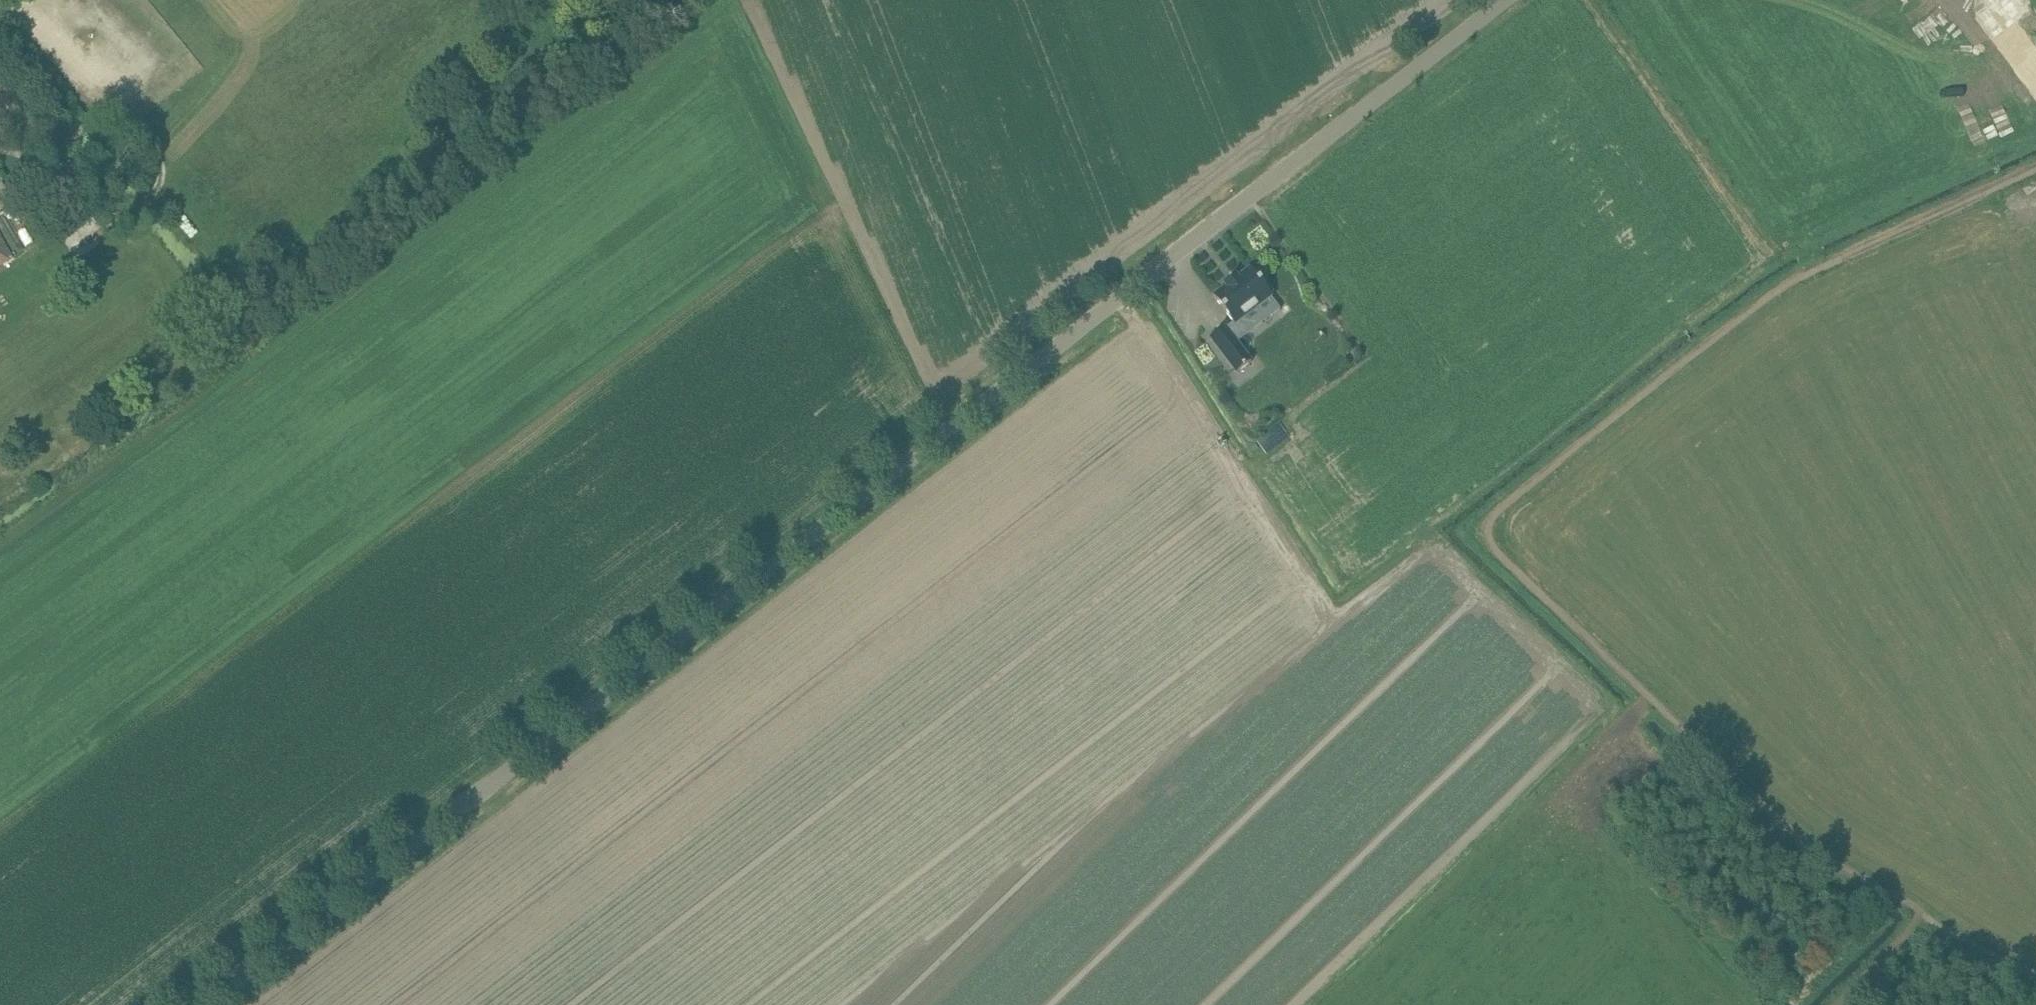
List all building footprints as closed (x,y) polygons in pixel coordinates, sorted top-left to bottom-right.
[(15,260),(0,234),(0,268),(15,260)] [(1225,326),(1211,337),(1238,372),(1252,361),(1237,341),(1253,329),(1244,317),(1273,296),(1271,293),(1273,291),(1265,280),(1262,282),(1252,268),(1238,278),(1236,275),(1225,284),(1227,287),(1214,296),(1234,323),(1227,329),(1225,326)]
